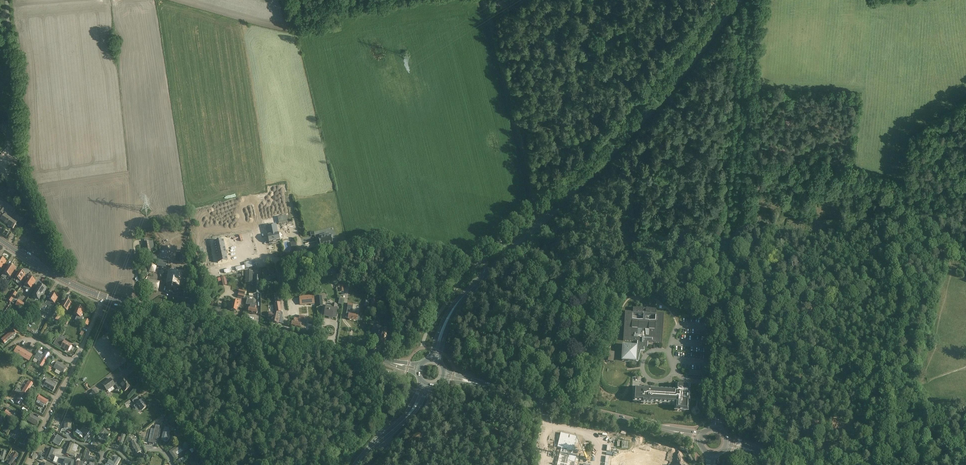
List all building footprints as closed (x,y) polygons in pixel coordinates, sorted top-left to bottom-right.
[(11,141),(17,140),(16,131),(14,117),(13,117),(9,118),(9,123),(11,141)] [(11,217),(6,213),(1,221),(7,225),(11,219),(10,219),(11,217)] [(11,219),(7,225),(13,229),(18,221),(16,220),(14,221),(12,220),(15,216),(13,214),(11,217),(10,219),(11,219)] [(277,217),(279,224),(280,224),(288,222),(286,215),(283,216),(277,217)] [(25,219),(19,227),(22,229),(27,221),(25,219)] [(277,225),(266,227),(269,244),(280,241),(279,237),(281,237),(281,232),(278,233),(278,232),(277,227),(277,225)] [(320,236),(320,238),(318,239),(319,240),(316,241),(318,246),(320,246),(321,247),(333,244),(331,235),(329,236),(329,234),(320,236)] [(153,241),(149,242),(148,239),(144,240),(145,243),(146,252),(151,252),(150,249),(154,248),(153,241)] [(159,258),(158,265),(168,266),(169,260),(159,258)] [(324,270),(335,269),(334,261),(323,262),(324,270)] [(151,264),(149,265),(150,268),(151,271),(154,271),(157,271),(158,269),(158,266),(156,264),(154,262),(151,264)] [(4,273),(2,277),(5,279),(7,275),(11,277),(16,269),(15,268),(16,267),(14,266),(13,267),(10,265),(6,270),(5,269),(4,272),(4,273)] [(253,287),(253,294),(256,294),(261,294),(261,276),(261,269),(254,269),(253,273),(253,276),(253,287)] [(169,282),(168,291),(178,293),(179,284),(180,284),(183,272),(170,270),(168,282),(169,282)] [(16,278),(14,281),(19,284),(21,281),(26,275),(20,271),(16,278)] [(245,272),(245,284),(252,284),(253,276),(253,273),(253,272),(245,272)] [(26,284),(24,287),(27,289),(29,286),(30,287),(35,280),(30,278),(26,284)] [(149,279),(147,289),(160,291),(161,281),(149,279)] [(37,289),(33,295),(39,300),(42,295),(43,296),(46,293),(44,292),(46,289),(46,288),(44,286),(44,287),(41,285),(38,289),(37,289)] [(16,295),(17,293),(14,291),(8,300),(11,303),(16,295)] [(48,299),(45,303),(48,305),(47,305),(52,308),(55,303),(54,303),(58,296),(53,293),(49,299),(48,299)] [(315,304),(314,296),(299,297),(300,305),(315,304)] [(247,299),(246,305),(250,306),(249,308),(248,313),(256,315),(256,314),(257,313),(257,312),(257,311),(257,310),(256,310),(256,307),(252,306),(254,301),(247,299)] [(16,305),(21,309),(24,303),(19,300),(16,305)] [(60,310),(63,311),(63,312),(65,309),(67,310),(71,303),(65,300),(61,307),(62,307),(60,310)] [(229,306),(229,309),(231,310),(235,311),(236,311),(237,311),(238,308),(239,308),(240,302),(236,301),(236,302),(233,301),(231,306),(229,306)] [(38,309),(40,310),(41,308),(44,310),(47,305),(48,305),(45,303),(43,302),(40,307),(38,309)] [(348,312),(347,317),(350,318),(358,320),(359,319),(361,320),(361,316),(359,316),(360,311),(357,311),(357,312),(354,311),(355,305),(350,304),(349,308),(348,312)] [(338,308),(333,307),(328,306),(326,315),(337,317),(339,308),(338,308)] [(633,312),(625,311),(623,341),(637,341),(637,346),(622,345),(621,361),(625,362),(624,362),(630,362),(637,362),(639,362),(639,351),(644,351),(644,348),(648,348),(648,347),(647,347),(648,342),(662,343),(664,314),(656,313),(656,309),(647,309),(647,306),(645,306),(643,306),(643,308),(633,308),(633,312)] [(74,314),(77,316),(75,320),(81,323),(83,318),(81,317),(82,313),(83,310),(77,307),(74,314)] [(269,313),(268,317),(272,318),(271,322),(278,324),(279,323),(283,324),(282,316),(280,316),(281,315),(281,314),(273,312),(273,313),(269,313)] [(4,314),(1,317),(12,324),(14,320),(4,313),(4,314)] [(14,320),(12,324),(15,327),(17,324),(22,316),(18,314),(14,320)] [(293,322),(291,327),(300,329),(300,328),(301,328),(302,325),(301,325),(301,324),(300,324),(301,320),(304,321),(305,317),(300,316),(299,319),(295,318),(294,322),(293,322)] [(377,328),(375,333),(379,334),(379,338),(380,338),(379,343),(382,343),(382,344),(385,345),(385,344),(386,344),(387,339),(387,336),(388,329),(382,327),(381,329),(377,328)] [(13,329),(1,339),(5,343),(17,333),(13,329)] [(59,338),(58,337),(54,344),(68,352),(71,345),(64,341),(66,338),(63,337),(64,337),(60,335),(59,338)] [(20,343),(18,346),(14,352),(29,361),(33,355),(30,353),(32,349),(26,345),(26,347),(20,343)] [(42,354),(42,355),(38,352),(34,358),(38,360),(38,361),(39,362),(37,364),(42,367),(50,353),(46,351),(43,355),(42,354)] [(58,362),(54,368),(63,374),(67,368),(58,362)] [(116,382),(117,383),(121,389),(124,386),(127,390),(134,384),(128,376),(122,381),(121,379),(116,382)] [(117,383),(116,382),(113,377),(105,383),(109,389),(117,383)] [(47,380),(44,386),(53,391),(57,385),(47,380)] [(29,381),(22,391),(17,388),(15,391),(20,394),(15,402),(20,405),(33,383),(29,381)] [(634,389),(633,402),(641,403),(641,404),(650,404),(650,403),(675,405),(675,411),(688,412),(688,403),(689,403),(690,400),(690,398),(690,394),(689,394),(689,386),(676,385),(676,391),(671,391),(668,391),(651,390),(651,389),(648,389),(645,388),(642,388),(642,389),(634,389)] [(91,393),(89,395),(93,399),(94,397),(97,401),(102,398),(96,390),(91,393)] [(38,397),(37,399),(41,402),(40,405),(43,407),(45,404),(46,405),(48,401),(39,395),(38,397)] [(137,396),(132,400),(134,403),(136,405),(134,406),(136,409),(136,410),(136,411),(137,413),(138,413),(139,413),(142,411),(148,407),(143,400),(141,402),(139,400),(139,399),(137,396)] [(12,414),(13,411),(14,411),(8,407),(4,413),(14,419),(16,416),(15,416),(12,414)] [(33,413),(30,418),(39,423),(42,418),(33,413)] [(9,420),(3,431),(7,434),(13,422),(9,420)] [(85,425),(81,431),(87,436),(91,430),(85,425)] [(18,427),(11,438),(15,441),(22,430),(22,429),(23,427),(21,426),(19,428),(18,427)] [(151,439),(150,442),(156,444),(157,437),(159,428),(160,427),(156,427),(153,440),(151,439)] [(105,428),(97,435),(100,439),(104,434),(107,437),(110,434),(105,428)] [(165,428),(162,440),(166,442),(166,441),(167,441),(168,439),(167,437),(168,434),(169,435),(170,431),(169,430),(169,429),(165,428)] [(560,433),(556,447),(561,449),(560,452),(559,452),(556,464),(574,464),(576,456),(572,455),(576,437),(560,433)] [(21,440),(20,442),(20,443),(23,444),(24,443),(28,436),(24,434),(24,435),(21,440)] [(57,435),(53,442),(60,446),(64,439),(57,435)] [(136,440),(132,442),(137,453),(141,451),(136,440)] [(71,443),(67,453),(75,457),(77,453),(72,451),(75,444),(71,443)] [(174,449),(170,452),(175,459),(178,456),(177,455),(176,453),(181,449),(182,449),(179,445),(174,449)] [(49,447),(45,457),(51,460),(51,459),(53,460),(55,456),(53,455),(55,450),(49,447)] [(629,464),(666,464),(667,462),(664,461),(666,453),(652,449),(651,452),(636,448),(633,460),(630,459),(629,464)] [(87,451),(84,458),(95,462),(96,458),(89,456),(90,452),(87,451)] [(7,463),(10,464),(11,464),(18,455),(14,453),(7,463)] [(107,464),(109,464),(118,464),(121,459),(117,457),(114,462),(110,460),(107,464)]
